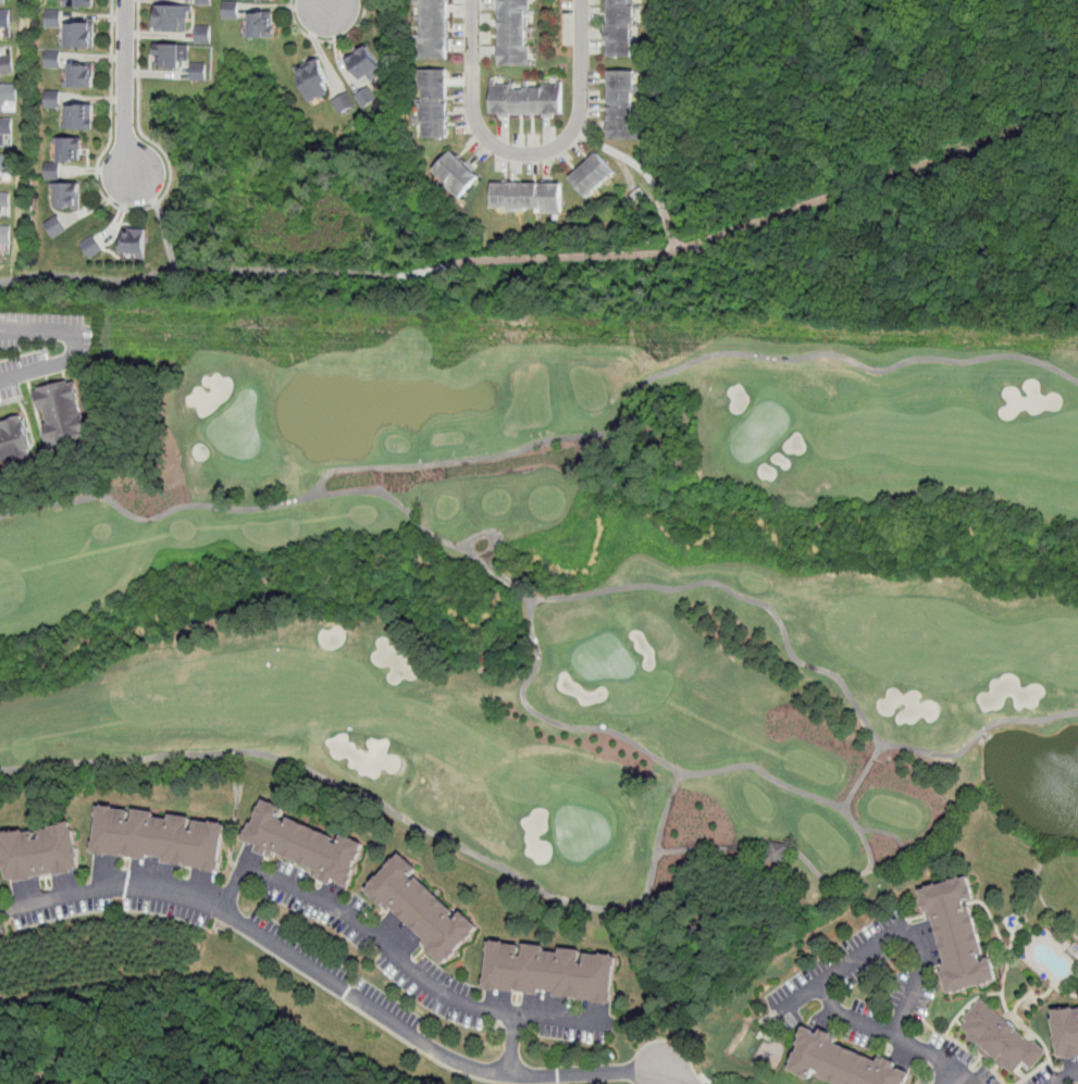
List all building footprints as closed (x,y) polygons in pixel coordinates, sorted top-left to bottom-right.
[(424,38),(424,0),(453,0),(454,57),(418,58),(418,39),(424,38)] [(497,10),(497,0),(529,0),(530,46),(530,64),(503,65),(503,57),(497,57),(497,46),(501,46),(500,10),(497,10)] [(615,22),(615,0),(638,0),(637,3),(641,3),(641,23),(637,23),(636,55),(614,55),(614,40),(611,40),(611,22),(615,22)] [(224,18),(239,18),(239,1),(224,1),(224,18)] [(196,32),(162,32),(162,5),(199,5),(199,12),(196,12),(196,32)] [(13,27),(0,27),(0,9),(13,10),(13,27)] [(286,35),(252,37),(252,32),(257,32),(256,13),(284,12),(286,35)] [(96,50),(65,51),(65,40),(72,40),(72,23),(96,23),(96,50)] [(211,41),(211,25),(196,25),(197,42),(211,41)] [(389,76),(382,82),(379,78),(368,86),(350,59),(375,42),(393,67),(386,72),(389,76)] [(189,45),(189,70),(163,70),(163,59),(162,59),(162,45),(189,45)] [(17,73),(0,75),(0,48),(2,48),(3,58),(15,55),(17,73)] [(46,67),(61,67),(61,50),(46,50),(46,67)] [(338,95),(319,103),(302,68),(329,57),(342,84),(334,87),(338,95)] [(207,79),(208,62),(191,62),(191,79),(207,79)] [(98,64),(97,88),(65,87),(66,83),(73,83),(74,64),(98,64)] [(451,86),(451,99),(448,99),(448,102),(453,102),(453,136),(429,136),(429,121),(426,121),(426,102),(428,102),(428,86),(425,86),(425,68),(453,68),(451,86)] [(642,104),(642,120),(646,120),(646,134),(648,134),(648,139),(617,139),(617,132),(611,132),(611,120),(617,120),(617,70),(645,71),(645,89),(642,89),(642,104)] [(534,82),(534,87),(548,87),(548,85),(562,85),(562,82),(568,82),(568,113),(559,113),(560,117),(548,117),(548,113),(516,113),(516,117),(504,117),(504,113),(496,113),(496,82),(501,82),(501,84),(521,84),(521,90),(530,90),(530,82),(534,82)] [(8,112),(0,112),(0,84),(21,84),(21,101),(8,101),(8,112)] [(60,90),(45,90),(45,108),(60,107),(60,90)] [(99,128),(72,128),(72,107),(99,107),(99,128)] [(8,146),(0,146),(0,119),(16,119),(16,134),(8,135),(8,146)] [(85,151),(85,160),(63,161),(63,152),(59,152),(58,139),(89,139),(89,150),(85,151)] [(491,175),(470,200),(454,186),(458,182),(444,170),(461,150),(491,175)] [(611,186),(600,197),(581,177),(596,162),(594,160),(603,152),(624,174),(611,186)] [(2,182),(0,182),(0,154),(16,154),(15,172),(2,172),(2,182)] [(45,178),(60,179),(60,162),(45,162),(45,178)] [(85,180),(82,210),(59,207),(61,188),(51,187),(53,164),(70,166),(69,178),(85,180)] [(572,183),(572,213),(552,213),(552,208),(524,208),(525,212),(518,212),(518,207),(503,207),(503,183),(572,183)] [(5,216),(0,216),(0,192),(12,192),(12,207),(5,207),(5,216)] [(45,223),(53,237),(66,229),(58,214),(45,223)] [(1,244),(0,253),(0,226),(14,226),(13,244),(1,244)] [(152,232),(152,256),(125,256),(126,230),(152,232)] [(89,258),(102,251),(95,235),(82,241),(89,258)] [(75,382),(76,384),(84,383),(86,394),(85,394),(87,401),(85,401),(88,415),(90,414),(92,422),(95,422),(98,434),(94,435),(95,437),(61,446),(60,444),(54,445),(51,433),(53,432),(51,425),(54,424),(51,411),(48,412),(46,406),(44,406),(40,393),(46,391),(45,389),(75,382)] [(5,465),(0,467),(0,429),(9,427),(8,423),(14,422),(13,420),(27,416),(28,422),(30,422),(38,450),(36,451),(38,459),(29,461),(28,460),(18,462),(18,460),(4,463),(5,465)] [(272,801),(295,811),(290,821),(295,822),(297,819),(344,839),(343,844),(347,845),(351,836),(373,846),(370,852),(372,854),(368,863),(365,862),(362,870),(364,871),(361,879),(363,880),(360,888),(358,887),(357,888),(343,883),(342,886),(318,875),(321,869),(284,852),(282,858),(264,850),(267,847),(251,840),(255,831),(257,832),(260,824),(262,825),(265,818),(263,817),(268,807),(270,808),(272,801)] [(120,806),(120,808),(135,811),(134,820),(137,821),(139,808),(160,812),(160,817),(174,819),(175,813),(197,817),(195,830),(199,831),(201,820),(216,823),(218,821),(230,822),(228,824),(233,825),(232,834),(231,834),(226,861),(227,861),(226,870),(222,870),(221,872),(210,870),(210,869),(194,865),(194,863),(190,862),(190,864),(169,861),(170,857),(154,855),(153,860),(113,854),(112,856),(102,854),(102,851),(96,850),(98,842),(100,842),(104,814),(102,813),(103,806),(108,807),(108,805),(120,806)] [(80,818),(82,826),(85,826),(90,864),(87,865),(87,867),(83,868),(83,870),(65,872),(65,870),(42,873),(42,875),(25,879),(25,876),(22,877),(22,875),(17,876),(12,838),(14,837),(12,828),(25,827),(25,830),(35,828),(35,830),(45,828),(46,836),(50,835),(48,827),(60,825),(60,823),(70,822),(70,820),(80,818)] [(784,866),(789,845),(770,840),(765,861),(784,866)] [(401,855),(417,869),(410,876),(416,881),(419,877),(454,911),(451,913),(456,919),(462,911),(478,926),(445,960),(429,946),(430,945),(425,939),(428,937),(393,904),(391,907),(385,901),(384,904),(369,888),(391,865),(389,864),(395,858),(397,860),(401,855)] [(978,876),(984,899),(975,901),(976,907),(980,906),(993,954),(990,956),(991,960),(1001,958),(1006,980),(999,982),(1000,983),(976,988),(977,989),(967,993),(966,992),(959,993),(953,971),(954,971),(953,963),(956,962),(944,918),(940,919),(939,912),(935,911),(930,890),(938,888),(939,886),(947,884),(947,885),(961,882),(961,880),(970,877),(970,879),(978,876)] [(512,937),(512,939),(528,942),(526,951),(531,951),(533,939),(553,942),(553,946),(568,947),(569,944),(590,946),(587,958),(592,959),(593,948),(621,950),(621,952),(624,952),(623,961),(622,961),(619,988),(620,988),(619,998),(587,994),(588,992),(584,990),(584,994),(560,992),(561,986),(548,985),(547,989),(506,985),(506,986),(495,985),(495,983),(492,983),(492,973),(493,973),(496,946),(495,945),(496,937),(500,937),(500,936),(512,937)] [(991,999),(1039,1042),(1044,1042),(1054,1050),(1054,1054),(1041,1069),(1033,1061),(1024,1073),(1015,1067),(1013,1069),(1004,1061),(1006,1059),(1004,1057),(1001,1060),(988,1049),(991,1046),(989,1044),(988,1046),(977,1037),(979,1035),(971,1027),(977,1022),(974,1020),(991,999)] [(1068,1011),(1077,1009),(1077,1059),(1076,1057),(1074,1058),(1073,1056),(1069,1057),(1067,1047),(1066,1047),(1065,1036),(1066,1036),(1063,1019),(1065,1018),(1063,1009),(1067,1009),(1068,1011)] [(777,1020),(775,1021),(769,1014),(771,1012),(773,1011),(779,1018),(777,1020)] [(915,1083),(914,1083),(849,1083),(829,1075),(831,1072),(825,1069),(820,1080),(808,1074),(808,1073),(800,1069),(803,1062),(802,1061),(805,1052),(806,1054),(810,1045),(808,1044),(811,1036),(810,1035),(814,1026),(825,1031),(823,1032),(829,1034),(830,1029),(842,1034),(842,1036),(847,1038),(845,1043),(888,1061),(889,1057),(895,1060),(895,1058),(907,1063),(905,1068),(912,1070),(920,1073),(916,1083),(915,1083)]
